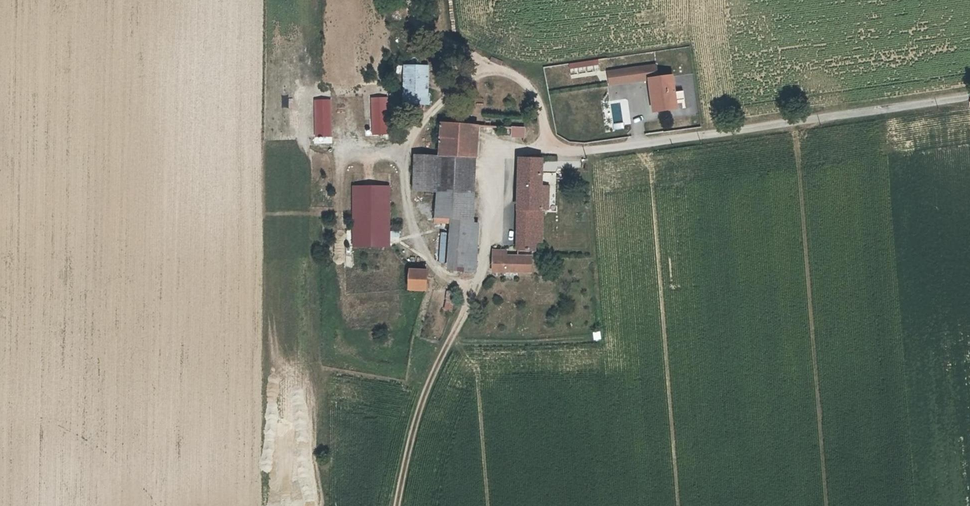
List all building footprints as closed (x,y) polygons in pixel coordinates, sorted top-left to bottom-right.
[(568,61),(569,72),(593,70),(592,59),(568,61)] [(428,103),(428,63),(403,63),(404,103),(428,103)] [(636,77),(638,91),(658,89),(664,119),(685,116),(683,107),(680,108),(678,101),(683,100),(681,85),(666,86),(664,72),(636,77)] [(626,98),(602,102),(606,125),(630,121),(626,98)] [(446,137),(445,172),(481,173),(481,167),(458,167),(459,138),(446,137)] [(483,138),(459,138),(458,167),(481,167),(483,138)] [(481,173),(445,172),(420,170),(418,205),(444,206),(479,208),(481,173)] [(549,172),(527,172),(526,198),(548,199),(549,172)] [(394,189),(357,189),(357,319),(357,344),(395,344),(394,189)] [(526,198),(525,254),(544,255),(549,255),(550,224),(550,223),(548,223),(548,199),(526,198)] [(479,208),(444,206),(442,236),(460,237),(457,283),(481,286),(484,239),(477,238),(479,208)] [(544,255),(525,254),(525,263),(544,263),(544,255)] [(539,285),(538,270),(501,270),(500,286),(539,285)] [(435,283),(417,282),(417,302),(434,303),(435,283)] [(445,290),(443,310),(452,310),(454,291),(445,290)] [(463,307),(458,305),(453,325),(459,326),(463,307)] [(592,339),(600,339),(600,330),(592,330),(592,339)]
